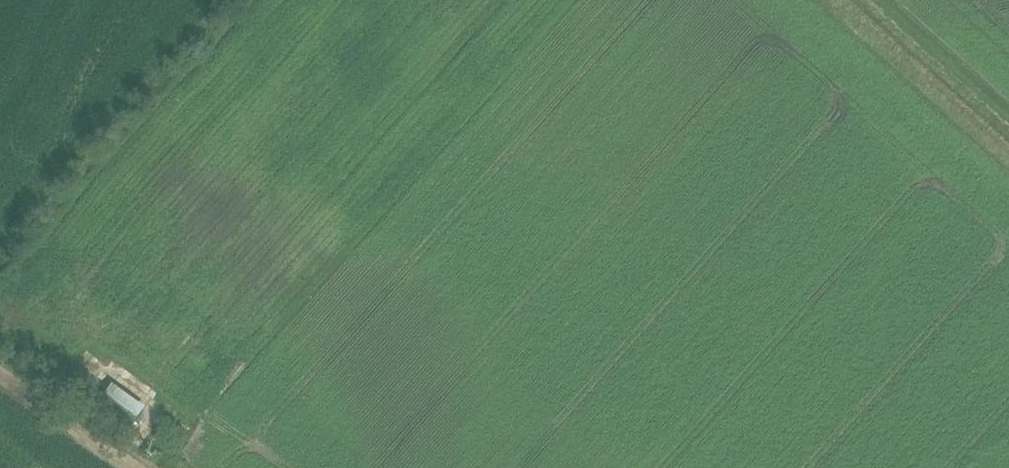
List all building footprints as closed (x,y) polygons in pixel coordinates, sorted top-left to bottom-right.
[(102,394),(135,418),(146,403),(114,379),(102,394)]
